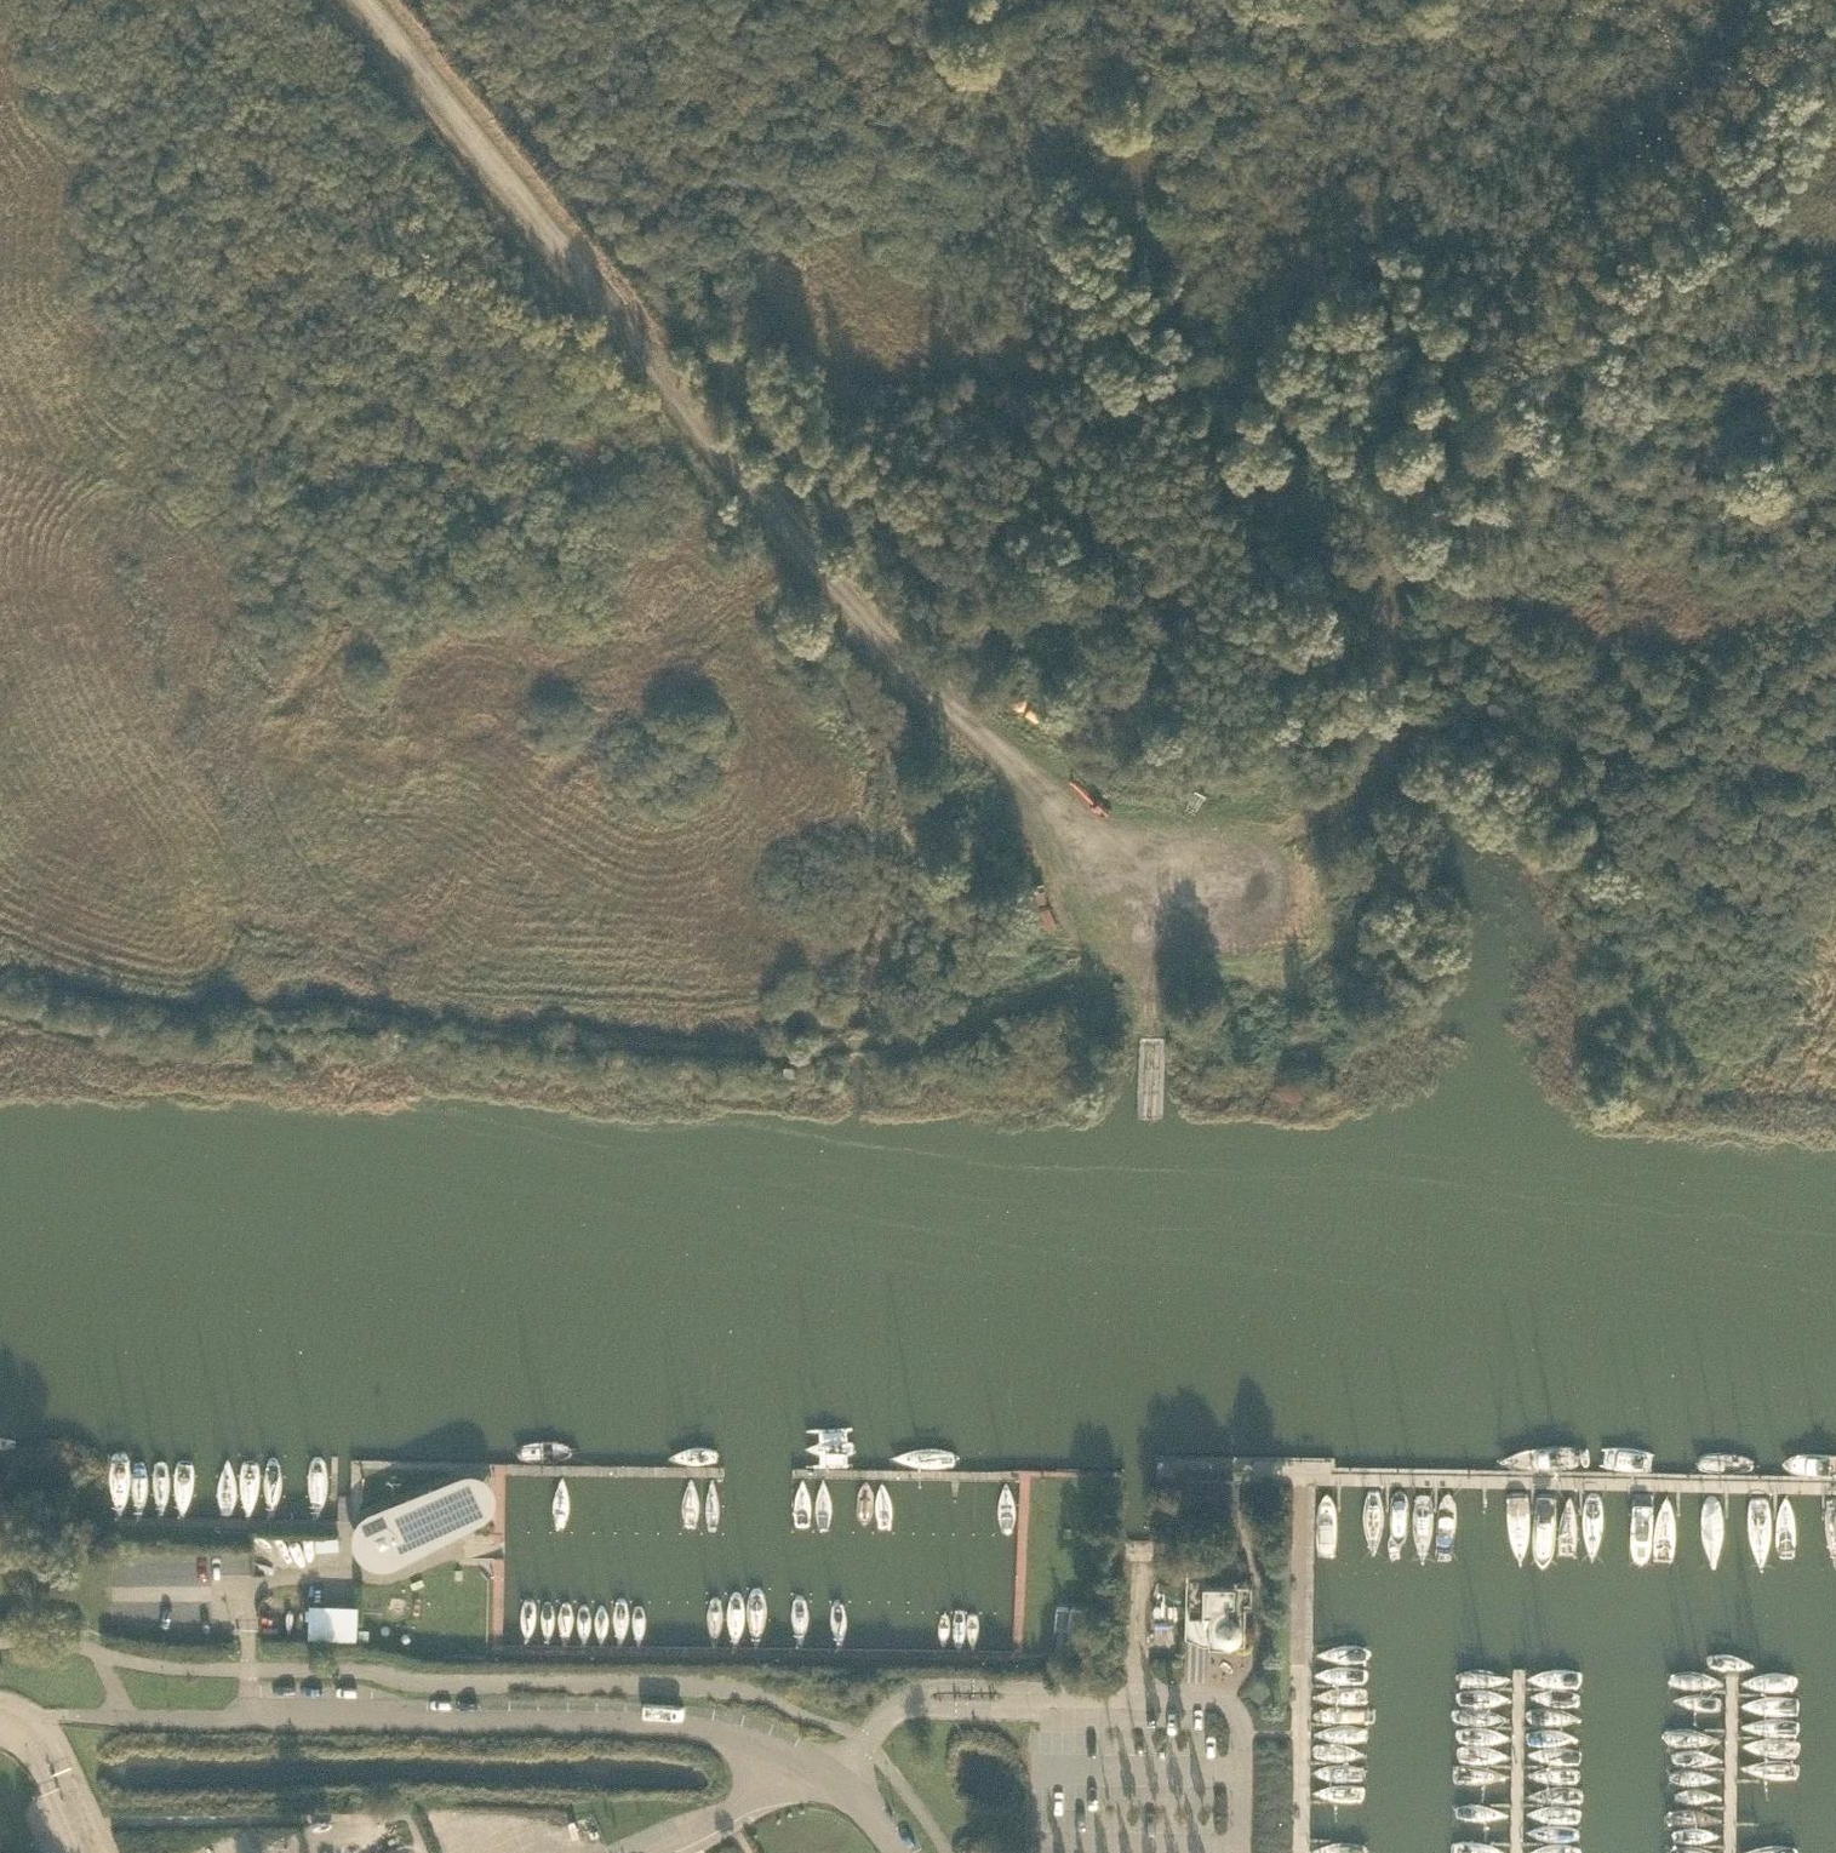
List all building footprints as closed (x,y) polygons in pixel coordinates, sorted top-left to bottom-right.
[(799,1064),(784,1064),(784,1075),(799,1074),(799,1064)] [(455,1525),(457,1521),(458,1517),(459,1512),(458,1507),(457,1503),(454,1499),(451,1496),(448,1493),(443,1491),(439,1490),(434,1490),(430,1491),(373,1515),(376,1521),(370,1526),(366,1532),(365,1539),(367,1545),(371,1550),(377,1554),(383,1555),(390,1554),(394,1560),(448,1531),(452,1528),(455,1525)] [(1252,1601),(1252,1582),(1206,1581),(1206,1566),(1189,1565),(1187,1565),(1186,1633),(1204,1641),(1245,1641),(1246,1601),(1252,1601)] [(311,1625),(361,1627),(362,1591),(312,1589),(311,1625)] [(1091,1591),(1067,1591),(1067,1638),(1091,1638),(1091,1591)]
